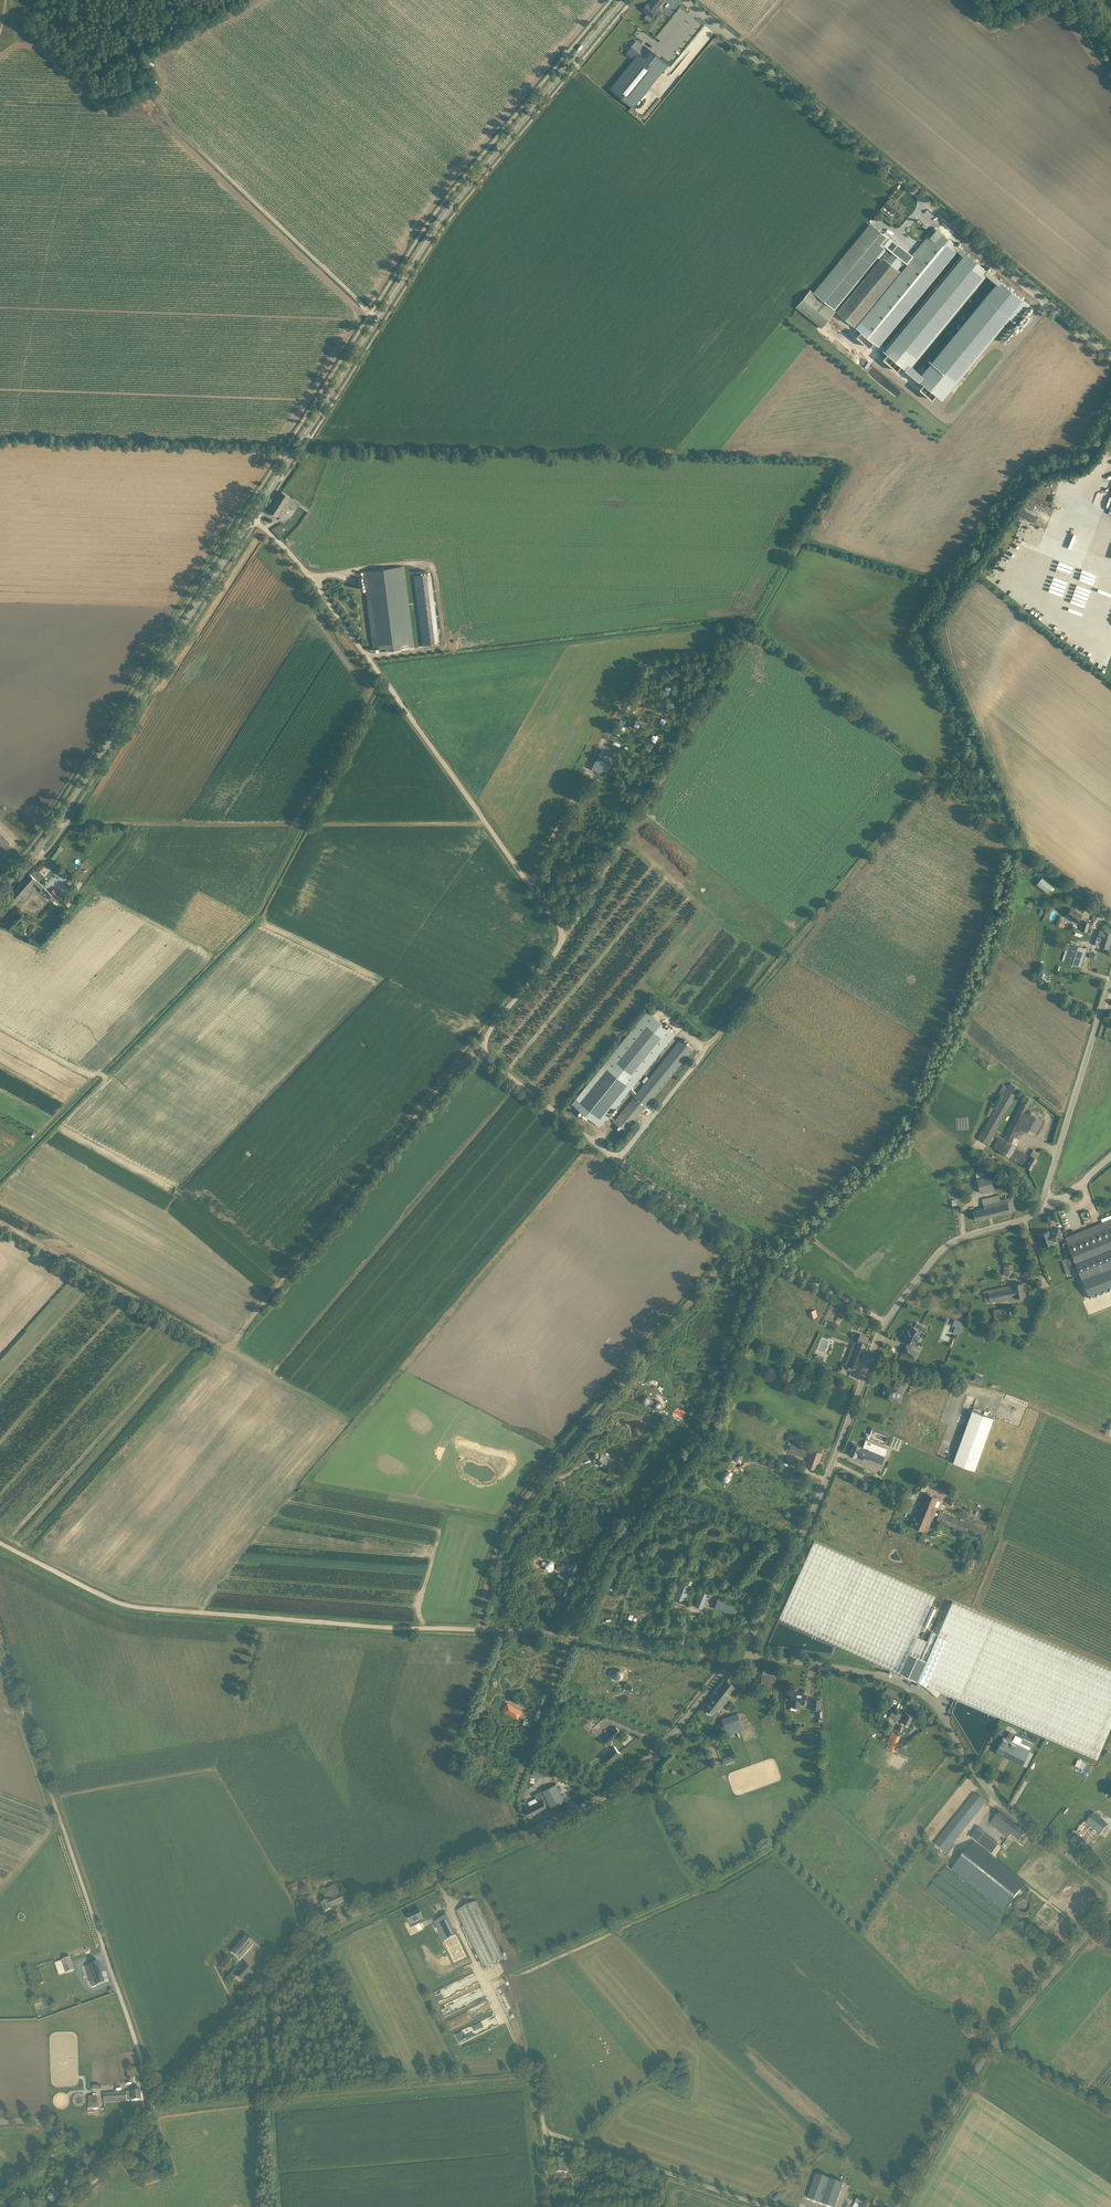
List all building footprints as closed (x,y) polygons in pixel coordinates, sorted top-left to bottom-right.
[(652,18),(657,11),(656,10),(663,2),(661,0),(653,0),(649,5),(648,4),(642,10),(652,18)] [(645,47),(641,44),(630,57),(635,60),(611,89),(632,107),(635,103),(667,64),(646,46),(645,47)] [(890,198),(887,202),(884,205),(898,217),(904,209),(890,198)] [(836,308),(837,306),(877,257),(892,239),(893,238),(891,237),(885,232),(884,233),(878,229),(861,250),(853,244),(814,292),(835,309),(836,308)] [(857,325),(856,324),(854,326),(855,327),(861,332),(857,336),(870,348),(874,343),(876,344),(878,346),(879,346),(882,343),(957,251),(960,248),(938,229),(914,258),(912,257),(898,274),(899,274),(857,325)] [(854,326),(856,324),(898,274),(912,257),(897,244),(898,243),(892,239),(877,257),(879,258),(881,255),(882,256),(840,308),(837,306),(836,308),(838,310),(836,312),(854,326)] [(901,365),(906,369),(909,365),(984,273),(987,270),(960,248),(957,251),(961,254),(885,346),(882,343),(879,346),(884,351),(887,354),(883,359),(897,370),(901,365)] [(987,270),(984,273),(998,285),(924,377),(909,365),(906,369),(924,384),(920,389),(932,399),(936,394),(943,399),(1010,318),(1015,322),(1029,305),(989,272),(987,270)] [(293,498),(293,499),(281,491),(268,511),(277,516),(282,508),(286,511),(289,506),(295,510),(298,506),(307,512),(309,509),(293,498)] [(1071,499),(1072,496),(1059,491),(1057,493),(1071,499)] [(1038,516),(1024,509),(1020,515),(1035,522),(1038,516)] [(378,646),(379,651),(414,647),(404,565),(363,570),(372,647),(378,646)] [(422,646),(439,644),(431,574),(414,576),(422,646)] [(1110,626),(1110,622),(1106,620),(1109,615),(1107,614),(1103,622),(1110,626)] [(612,754),(606,751),(596,770),(602,773),(605,769),(607,770),(613,760),(610,759),(612,754)] [(54,860),(60,851),(58,849),(51,858),(54,860)] [(45,877),(53,868),(43,860),(36,868),(45,877)] [(1029,870),(1031,867),(1023,862),(1021,864),(1029,870)] [(43,887),(29,874),(25,878),(40,891),(49,899),(49,898),(53,902),(55,899),(52,896),(49,893),(49,892),(43,887)] [(1042,877),(1036,884),(1047,893),(1052,886),(1042,877)] [(40,891),(25,878),(7,898),(14,904),(19,899),(23,903),(36,888),(40,891)] [(69,901),(64,897),(65,896),(64,894),(62,896),(54,888),(50,892),(66,905),(69,901)] [(52,903),(47,909),(52,913),(55,915),(59,910),(57,908),(57,907),(52,903)] [(1066,915),(1076,922),(1082,914),(1076,910),(1075,911),(1071,908),(1066,915)] [(1081,930),(1087,932),(1090,922),(1084,920),(1081,930)] [(1110,938),(1110,933),(1104,931),(1100,930),(1098,937),(1102,938),(1100,946),(1108,948),(1107,948),(1108,947),(1109,942),(1110,942),(1110,938)] [(1070,943),(1064,961),(1081,966),(1086,948),(1070,943)] [(629,1091),(631,1088),(676,1034),(647,1011),(602,1065),(572,1103),(583,1112),(580,1115),(583,1117),(585,1114),(589,1117),(600,1126),(629,1091)] [(636,1094),(631,1088),(629,1091),(634,1096),(614,1121),(626,1131),(658,1092),(693,1048),(682,1039),(636,1094)] [(992,1147),(1026,1166),(1031,1169),(1035,1163),(1036,1163),(1037,1161),(1036,1161),(1038,1158),(1037,1158),(1040,1153),(1034,1150),(1030,1156),(1014,1147),(1015,1146),(1011,1144),(1019,1127),(1035,1136),(1043,1120),(1027,1112),(1033,1099),(1025,1095),(1002,1138),(994,1133),(1021,1088),(1010,1082),(1007,1087),(1003,1085),(998,1093),(1002,1096),(977,1138),(988,1144),(993,1135),(998,1138),(992,1147)] [(993,1189),(990,1175),(976,1179),(980,1193),(993,1189)] [(973,1210),(975,1220),(1010,1211),(1015,1210),(1012,1197),(1000,1199),(999,1195),(982,1198),(984,1207),(973,1210)] [(1069,1268),(1070,1268),(1076,1266),(1089,1298),(1110,1289),(1110,1218),(1066,1237),(1067,1239),(1062,1241),(1064,1247),(1067,1258),(1068,1263),(1069,1268)] [(1053,1242),(1053,1241),(1052,1239),(1057,1237),(1057,1239),(1062,1237),(1058,1227),(1049,1231),(1048,1231),(1045,1232),(1045,1231),(1039,1234),(1043,1245),(1053,1242)] [(990,1302),(1025,1296),(1022,1282),(1013,1284),(1013,1286),(984,1291),(986,1302),(990,1301),(990,1302)] [(995,1317),(1010,1314),(1009,1306),(994,1309),(995,1317)] [(951,1316),(949,1322),(957,1325),(960,1320),(951,1316)] [(908,1329),(907,1331),(906,1332),(905,1334),(907,1335),(904,1340),(908,1342),(906,1345),(902,1352),(915,1359),(919,1351),(910,1347),(912,1344),(913,1344),(916,1339),(917,1340),(920,1336),(918,1335),(921,1330),(920,1329),(922,1325),(917,1322),(915,1327),(912,1325),(909,1330),(908,1329)] [(848,1366),(856,1369),(869,1337),(860,1333),(857,1341),(854,1340),(845,1363),(849,1365),(848,1366)] [(973,1380),(980,1382),(983,1375),(976,1373),(973,1380)] [(898,1389),(885,1384),(882,1391),(885,1392),(883,1397),(894,1400),(898,1389)] [(657,1401),(657,1402),(655,1403),(654,1404),(653,1405),(652,1407),(653,1409),(654,1410),(655,1411),(657,1412),(659,1411),(660,1410),(661,1409),(662,1407),(661,1405),(660,1404),(662,1403),(660,1401),(657,1401)] [(972,1410),(953,1462),(974,1470),(993,1417),(972,1410)] [(957,1421),(965,1424),(968,1417),(960,1414),(957,1421)] [(893,1434),(889,1444),(899,1449),(903,1439),(893,1434)] [(793,1440),(788,1452),(804,1458),(807,1448),(797,1445),(798,1442),(793,1440)] [(849,1453),(849,1454),(857,1457),(858,1454),(881,1464),(887,1449),(866,1440),(863,1446),(853,1442),(849,1453)] [(822,1452),(812,1449),(806,1466),(815,1469),(819,1460),(819,1459),(822,1452)] [(597,1460),(604,1466),(609,1460),(602,1454),(597,1460)] [(596,1469),(594,1468),(594,1467),(594,1466),(594,1465),(593,1465),(592,1465),(591,1465),(591,1466),(590,1466),(590,1467),(590,1468),(591,1468),(591,1469),(592,1469),(592,1473),(598,1476),(599,1474),(601,1475),(604,1471),(598,1467),(596,1469)] [(723,1482),(724,1480),(725,1481),(727,1481),(729,1481),(730,1480),(731,1478),(731,1476),(731,1475),(730,1473),(728,1472),(726,1472),(725,1473),(723,1474),(722,1475),(722,1477),(720,1477),(721,1480),(723,1482)] [(941,1499),(937,1497),(927,1493),(920,1510),(934,1516),(941,1499)] [(934,1516),(920,1510),(913,1526),(923,1530),(927,1532),(934,1516)] [(955,1528),(958,1518),(940,1511),(936,1520),(955,1528)] [(958,1518),(955,1528),(984,1540),(988,1530),(958,1518)] [(779,1617),(819,1636),(900,1672),(917,1636),(935,1595),(814,1540),(779,1617)] [(544,1563),(543,1566),(545,1566),(545,1567),(546,1569),(548,1570),(550,1570),(551,1570),(553,1569),(554,1568),(554,1566),(554,1564),(553,1562),(552,1561),(550,1561),(548,1561),(547,1562),(545,1561),(544,1563)] [(686,1584),(680,1581),(673,1597),(685,1601),(691,1586),(690,1586),(686,1584)] [(708,1593),(701,1590),(695,1605),(702,1608),(708,1593)] [(714,1607),(735,1615),(739,1605),(718,1597),(714,1607)] [(919,1675),(934,1687),(1097,1758),(1110,1725),(1110,1669),(953,1601),(947,1615),(938,1633),(919,1675)] [(927,1640),(917,1636),(900,1672),(900,1673),(916,1680),(919,1675),(938,1633),(937,1633),(944,1620),(938,1617),(932,1631),(932,1630),(927,1640)] [(625,1676),(621,1667),(613,1670),(617,1679),(625,1676)] [(605,1685),(608,1684),(609,1683),(610,1681),(610,1679),(610,1676),(608,1675),(606,1674),(604,1674),(602,1674),(600,1676),(599,1678),(599,1680),(600,1682),(601,1684),(603,1685),(605,1685)] [(761,1681),(775,1683),(776,1676),(763,1674),(761,1681)] [(729,1676),(718,1690),(729,1699),(740,1684),(729,1676)] [(884,1694),(899,1700),(903,1693),(887,1687),(884,1694)] [(719,1713),(723,1707),(729,1699),(718,1690),(705,1707),(713,1714),(716,1710),(719,1713)] [(805,1694),(793,1692),(792,1696),(791,1695),(790,1699),(792,1699),(791,1700),(792,1700),(791,1705),(799,1707),(800,1703),(804,1704),(805,1694)] [(812,1708),(819,1709),(820,1699),(813,1698),(812,1708)] [(523,1704),(521,1702),(513,1700),(511,1699),(510,1699),(509,1702),(508,1705),(511,1707),(518,1710),(521,1710),(523,1707),(523,1705),(523,1704)] [(898,1719),(909,1724),(913,1715),(906,1712),(903,1717),(900,1716),(901,1713),(892,1709),(889,1716),(898,1720),(898,1719)] [(721,1719),(725,1729),(727,1735),(740,1730),(738,1724),(741,1723),(738,1712),(721,1719)] [(922,1718),(929,1724),(931,1722),(925,1716),(922,1718)] [(530,1727),(532,1721),(525,1719),(523,1724),(530,1727)] [(606,1744),(621,1731),(616,1726),(602,1739),(606,1744)] [(901,1734),(892,1731),(886,1747),(897,1752),(899,1748),(896,1747),(901,1734)] [(996,1751),(1022,1765),(1030,1750),(1019,1744),(1022,1738),(1009,1731),(1006,1738),(1003,1736),(996,1751)] [(1021,1742),(1030,1746),(1032,1747),(1034,1743),(1023,1738),(1021,1742)] [(610,1762),(620,1753),(614,1746),(604,1755),(610,1762)] [(724,1759),(726,1764),(735,1761),(732,1756),(724,1759)] [(1075,1764),(1091,1771),(1093,1765),(1078,1758),(1075,1764)] [(530,1805),(526,1807),(529,1815),(546,1807),(547,1809),(550,1807),(551,1807),(559,1803),(564,1800),(556,1783),(534,1794),(536,1798),(528,1801),(530,1805)] [(974,1794),(934,1845),(945,1854),(985,1803),(974,1794)] [(1010,1836),(1019,1843),(1025,1835),(998,1814),(990,1825),(1008,1839),(1010,1836)] [(1107,1826),(1092,1815),(1085,1824),(1100,1836),(1107,1826)] [(985,1835),(977,1844),(991,1855),(998,1846),(985,1835)] [(1077,1849),(1082,1842),(1075,1837),(1070,1844),(1077,1849)] [(968,1849),(951,1871),(1003,1912),(1020,1890),(968,1849)] [(306,1888),(304,1884),(306,1883),(304,1880),(302,1881),(302,1880),(290,1886),(293,1893),(306,1888)] [(328,1901),(320,1904),(324,1913),(331,1910),(330,1908),(343,1902),(335,1885),(325,1890),(330,1901),(328,1902),(328,1901)] [(306,1911),(313,1908),(308,1897),(301,1900),(306,1911)] [(477,1902),(456,1912),(484,1969),(504,1959),(477,1902)] [(419,1922),(423,1920),(419,1911),(411,1915),(405,1917),(411,1928),(420,1924),(419,1922)] [(434,1922),(437,1927),(449,1922),(446,1917),(434,1922)] [(245,1937),(230,1954),(239,1962),(254,1945),(245,1937)] [(66,1974),(74,1971),(70,1958),(61,1961),(65,1973),(66,1974)] [(65,1973),(61,1961),(55,1963),(59,1976),(65,1973)] [(104,1983),(97,1963),(85,1967),(90,1982),(94,1980),(96,1986),(104,1983)] [(239,1972),(235,1969),(229,1977),(234,1981),(236,1978),(242,1983),(246,1979),(246,1980),(252,1973),(244,1966),(239,1972)] [(462,1991),(464,1990),(459,1981),(451,1985),(454,1990),(455,1990),(456,1992),(454,1993),(454,1994),(459,1991),(458,1988),(460,1987),(462,1991)] [(1100,2083),(1110,2089),(1110,2067),(1110,2064),(1100,2083)] [(140,2101),(140,2092),(132,2092),(132,2097),(126,2097),(125,2092),(103,2094),(103,2102),(132,2101),(140,2101)] [(88,2097),(88,2099),(89,2108),(98,2108),(97,2096),(91,2097),(88,2097)] [(565,2173),(569,2172),(568,2167),(566,2168),(566,2164),(563,2165),(563,2159),(554,2160),(556,2178),(565,2177),(565,2173)] [(837,2204),(843,2185),(816,2176),(807,2200),(828,2206),(835,2206),(837,2204)] [(559,2182),(559,2189),(573,2189),(572,2181),(559,2182)] [(31,2198),(34,2195),(28,2187),(24,2190),(31,2198)] [(870,2205),(862,2201),(857,2198),(855,2203),(860,2206),(859,2206),(869,2206),(870,2205)]
